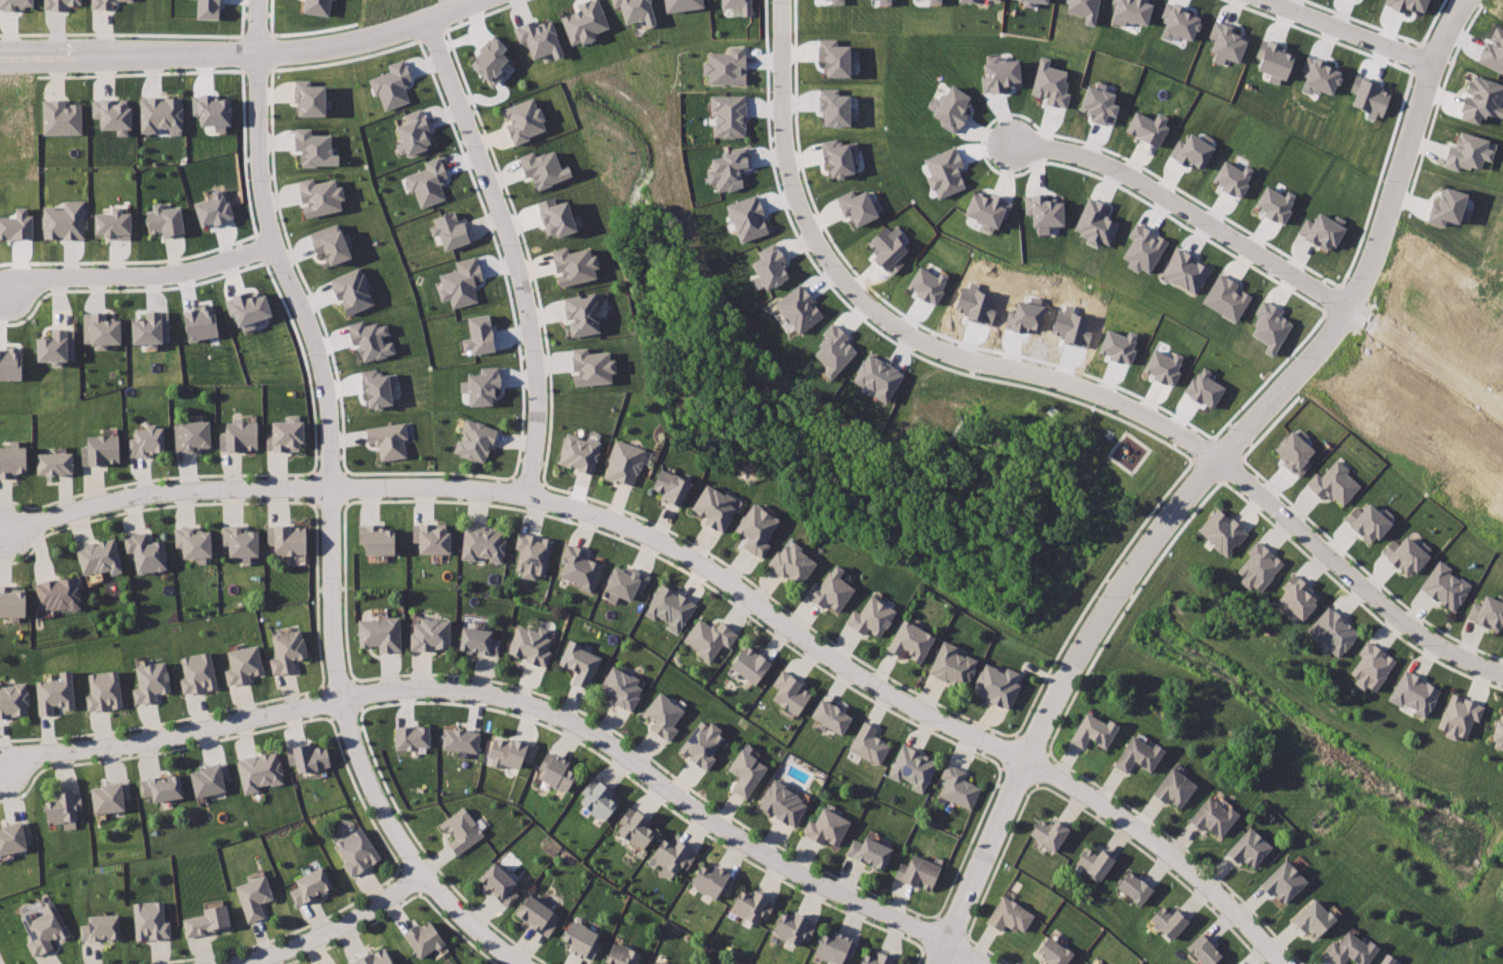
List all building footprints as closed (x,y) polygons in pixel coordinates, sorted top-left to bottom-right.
[(31,8),(31,0),(0,0),(0,8),(31,8)] [(43,10),(64,10),(64,5),(80,5),(80,0),(43,0),(43,10)] [(90,9),(113,9),(113,1),(132,1),(132,0),(90,0),(90,9)] [(195,11),(216,12),(217,0),(195,0),(195,11)] [(302,13),(328,16),(330,0),(303,0),(302,13)] [(610,8),(619,5),(624,23),(640,18),(643,25),(652,21),(647,0),(608,0),(610,8)] [(665,10),(700,4),(700,0),(663,0),(665,10)] [(720,9),(749,8),(749,0),(720,0),(720,9)] [(1017,4),(1020,4),(1020,7),(1031,8),(1032,2),(1046,4),(1046,0),(1018,0),(1017,4)] [(1064,1),(1067,2),(1065,12),(1084,15),(1083,24),(1093,26),(1098,0),(1064,0),(1064,1)] [(1111,2),(1112,0),(1148,0),(1147,2),(1151,4),(1145,25),(1133,22),(1133,23),(1125,21),(1123,25),(1111,21),(1112,16),(1111,15),(1115,3),(1111,2)] [(1404,13),(1406,9),(1421,14),(1426,0),(1386,0),(1384,6),(1404,13)] [(1165,1),(1160,16),(1164,18),(1163,21),(1166,22),(1160,36),(1169,39),(1171,35),(1178,38),(1179,35),(1190,40),(1194,30),(1197,31),(1200,23),(1197,22),(1198,17),(1184,12),(1185,8),(1175,4),(1175,5),(1165,1)] [(562,13),(572,41),(610,28),(603,8),(581,16),(578,7),(562,13)] [(512,28),(518,43),(525,40),(533,59),(559,49),(546,20),(534,25),(532,20),(512,28)] [(1214,21),(1208,36),(1214,38),(1209,51),(1214,53),(1212,60),(1221,64),(1224,57),(1237,63),(1246,41),(1238,38),(1239,35),(1229,31),(1231,26),(1221,21),(1220,23),(1214,21)] [(1493,26),(1477,62),(1502,74),(1502,30),(1493,26)] [(467,56),(489,80),(512,59),(489,35),(467,56)] [(816,39),(816,60),(823,60),(823,73),(826,73),(826,76),(848,76),(848,62),(855,62),(855,50),(849,50),(849,44),(836,44),(835,38),(816,39)] [(1261,39),(1254,55),(1261,58),(1257,69),(1270,74),(1268,80),(1276,83),(1279,76),(1284,78),(1293,55),(1279,50),(1281,45),(1268,40),(1267,41),(1261,39)] [(744,46),(727,46),(727,52),(706,52),(706,61),(701,61),(701,74),(707,74),(707,83),(744,83),(744,71),(739,71),(739,68),(744,68),(744,46)] [(1017,59),(998,61),(997,55),(984,56),(985,64),(979,64),(982,93),(1012,90),(1011,82),(1020,82),(1017,59)] [(402,56),(369,68),(381,103),(405,95),(400,79),(409,76),(402,56)] [(1030,95),(1045,98),(1043,104),(1065,108),(1069,93),(1063,92),(1068,71),(1047,66),(1049,58),(1038,56),(1030,95)] [(1301,88),(1333,97),(1342,67),(1305,57),(1301,72),(1305,73),(1301,88)] [(322,79),(308,80),(308,75),(292,76),(295,109),(324,107),(322,79)] [(1502,107),(1502,104),(1502,84),(1469,75),(1458,119),(1478,124),(1480,114),(1502,119),(1502,107)] [(1381,118),(1390,88),(1353,77),(1349,91),(1355,92),(1350,109),(1381,118)] [(953,81),(934,112),(944,118),(941,123),(954,131),(968,109),(964,106),(972,93),(953,81)] [(1085,85),(1079,109),(1092,113),(1090,120),(1112,126),(1118,105),(1111,103),(1115,92),(1094,86),(1094,87),(1085,85)] [(817,87),(817,111),(820,110),(820,117),(822,117),(822,125),(849,125),(849,120),(855,120),(854,108),(848,108),(848,94),(837,94),(837,87),(817,87)] [(42,91),(42,129),(78,125),(79,99),(62,99),(63,91),(42,91)] [(89,93),(89,120),(100,120),(100,134),(132,134),(133,94),(89,93)] [(192,115),(198,115),(199,126),(213,125),(213,132),(229,131),(228,94),(191,96),(192,115)] [(499,111),(512,140),(550,124),(537,94),(499,111)] [(144,95),(143,130),(158,130),(158,120),(180,120),(181,95),(144,95)] [(712,123),(714,123),(714,110),(709,110),(709,95),(743,95),(743,101),(745,101),(744,116),(741,116),(741,119),(744,119),(744,136),(733,136),(733,138),(721,137),(721,136),(711,136),(712,123)] [(417,104),(401,110),(404,116),(392,120),(403,149),(430,139),(417,104)] [(1134,106),(1124,127),(1156,143),(1166,120),(1134,106)] [(309,123),(293,124),(296,164),(332,160),(329,128),(309,130),(309,123)] [(1491,161),(1495,140),(1457,132),(1454,146),(1447,144),(1443,167),(1458,170),(1458,167),(1469,169),(1470,166),(1480,168),(1482,159),(1491,161)] [(1183,142),(1176,138),(1168,155),(1200,172),(1214,146),(1188,133),(1183,142)] [(817,141),(822,162),(825,162),(827,167),(825,167),(826,175),(828,175),(829,177),(834,176),(835,179),(842,177),(842,175),(853,172),(849,154),(857,152),(854,140),(840,143),(839,140),(835,141),(834,137),(817,141)] [(552,141),(517,154),(530,185),(564,174),(552,141)] [(705,170),(711,169),(710,158),(721,156),(720,153),(730,152),(730,149),(745,146),(746,152),(748,152),(750,168),(737,170),(738,174),(740,174),(741,186),(736,187),(737,189),(726,191),(725,190),(714,191),(713,182),(707,183),(705,170)] [(964,187),(957,171),(963,168),(953,146),(922,159),(929,175),(925,177),(935,200),(964,187)] [(438,153),(400,166),(415,203),(441,194),(437,179),(446,176),(438,153)] [(1223,159),(1241,170),(1245,164),(1252,169),(1249,174),(1250,175),(1245,183),(1248,184),(1239,198),(1234,195),(1233,196),(1230,194),(1230,195),(1219,189),(1221,186),(1211,179),(1223,159)] [(301,175),(306,205),(339,200),(334,170),(301,175)] [(1265,185),(1283,196),(1287,190),(1294,194),(1290,200),(1292,201),(1287,208),(1290,210),(1281,224),(1276,221),(1275,222),(1263,215),(1265,211),(1260,208),(1258,211),(1252,207),(1265,185)] [(1467,193),(1442,186),(1437,204),(1431,203),(1426,221),(1444,226),(1446,219),(1466,224),(1470,210),(1463,208),(1467,193)] [(833,197),(843,217),(846,215),(848,220),(850,219),(854,227),(877,216),(864,189),(854,194),(851,188),(833,197)] [(1006,200),(973,188),(963,216),(981,222),(978,229),(994,235),(1006,200)] [(560,189),(533,199),(544,234),(573,225),(560,189)] [(195,200),(203,221),(232,210),(225,190),(195,200)] [(755,194),(723,205),(729,223),(732,222),(739,242),(766,232),(761,218),(758,219),(757,216),(762,214),(755,194)] [(1062,201),(1045,201),(1045,194),(1024,194),(1024,214),(1030,214),(1030,227),(1036,227),(1036,234),(1047,234),(1047,226),(1062,226),(1062,201)] [(1117,222),(1103,216),(1108,205),(1086,196),(1071,234),(1097,244),(1099,242),(1108,245),(1117,222)] [(82,201),(42,201),(42,234),(82,234),(82,201)] [(178,201),(144,206),(149,227),(159,225),(160,233),(183,230),(178,201)] [(456,203),(431,211),(441,243),(466,236),(456,203)] [(127,206),(92,207),(93,234),(128,233),(127,206)] [(32,238),(32,215),(26,215),(26,208),(15,208),(15,216),(0,216),(0,239),(32,238)] [(1295,232),(1305,217),(1311,221),(1318,211),(1344,228),(1333,246),(1330,244),(1325,251),(1315,245),(1315,246),(1301,238),(1302,236),(1295,232)] [(308,228),(325,265),(350,254),(333,217),(308,228)] [(1135,218),(1127,232),(1132,235),(1122,252),(1147,267),(1165,236),(1135,218)] [(871,258),(889,276),(902,263),(898,258),(907,249),(896,238),(902,232),(895,225),(889,230),(884,225),(866,243),(872,250),(871,251),(874,254),(871,258)] [(585,239),(547,248),(557,282),(594,273),(585,239)] [(773,242),(756,252),(759,257),(749,263),(756,275),(750,278),(756,288),(762,285),(765,290),(787,277),(781,268),(784,266),(782,263),(785,261),(773,242)] [(1159,276),(1176,248),(1182,251),(1182,250),(1194,257),(1191,262),(1193,263),(1195,260),(1204,266),(1205,265),(1209,268),(1194,294),(1175,283),(1174,285),(1159,276)] [(472,252),(448,257),(451,265),(437,269),(447,304),(475,298),(469,280),(480,277),(472,252)] [(359,262),(329,273),(344,311),(375,299),(359,262)] [(905,286),(916,292),(915,296),(934,306),(942,291),(940,290),(944,282),(943,281),(947,275),(939,271),(936,276),(917,266),(905,286)] [(1218,272),(1200,301),(1234,322),(1250,296),(1240,290),(1238,294),(1233,291),(1237,284),(1218,272)] [(772,303),(783,318),(784,316),(797,333),(822,315),(814,305),(811,307),(807,302),(811,300),(799,283),(772,303)] [(225,296),(233,324),(270,312),(264,292),(247,296),(246,290),(225,296)] [(592,290),(559,295),(566,331),(598,327),(592,290)] [(1252,312),(1261,299),(1267,302),(1267,301),(1281,310),(1277,316),(1279,318),(1280,316),(1288,321),(1288,322),(1290,323),(1270,356),(1262,351),(1266,344),(1250,334),(1255,326),(1251,324),(1257,315),(1252,312)] [(164,302),(143,303),(143,312),(128,312),(129,336),(165,335),(164,302)] [(217,336),(212,305),(181,310),(186,341),(217,336)] [(483,307),(454,312),(463,352),(492,346),(483,307)] [(82,309),(83,341),(121,340),(121,318),(107,319),(107,308),(82,309)] [(346,320),(357,355),(390,345),(379,310),(346,320)] [(821,372),(829,379),(856,351),(846,342),(845,343),(843,341),(848,336),(832,320),(820,333),(824,337),(817,344),(819,346),(812,353),(826,367),(821,372)] [(70,324),(48,325),(48,330),(32,331),(33,355),(71,353),(70,324)] [(1097,351),(1109,355),(1107,358),(1122,364),(1122,362),(1128,364),(1134,349),(1131,348),(1134,339),(1133,339),(1135,333),(1127,330),(1125,336),(1106,329),(1097,351)] [(566,345),(567,381),(606,380),(605,345),(566,345)] [(18,382),(15,346),(0,347),(0,384),(18,382)] [(1141,370),(1153,375),(1151,378),(1165,385),(1166,383),(1171,386),(1178,371),(1176,370),(1180,362),(1179,361),(1182,355),(1173,351),(1170,357),(1152,348),(1141,370)] [(850,380),(860,386),(861,384),(874,391),(871,395),(884,403),(903,373),(867,352),(850,380)] [(470,366),(472,398),(499,396),(497,365),(470,366)] [(1182,391),(1187,394),(1186,396),(1199,403),(1200,401),(1212,408),(1224,387),(1206,377),(1209,371),(1202,366),(1198,372),(1197,371),(1193,379),(1190,377),(1182,391)] [(392,406),(390,385),(396,384),(395,373),(376,375),(376,369),(360,371),(363,409),(392,406)] [(468,416),(455,449),(484,462),(499,428),(468,416)] [(257,420),(227,422),(226,431),(221,432),(221,450),(260,449),(257,420)] [(210,421),(174,424),(176,454),(197,452),(196,447),(212,446),(210,421)] [(402,421),(362,427),(365,442),(374,441),(379,461),(404,457),(401,439),(405,439),(402,421)] [(303,422),(274,422),(274,432),(267,432),(268,449),(307,449),(303,422)] [(163,426),(136,428),(136,438),(129,438),(131,458),(152,456),(151,451),(165,450),(163,426)] [(567,429),(558,462),(592,472),(603,441),(567,429)] [(87,436),(88,445),(81,445),(83,465),(120,462),(118,433),(87,436)] [(1289,433),(1268,455),(1297,483),(1318,460),(1289,433)] [(617,440),(603,477),(631,488),(645,450),(617,440)] [(14,477),(14,472),(28,472),(28,446),(0,446),(0,477),(14,477)] [(38,452),(38,473),(73,474),(73,453),(38,452)] [(1329,464),(1304,492),(1322,507),(1330,499),(1337,507),(1356,486),(1329,464)] [(662,466),(653,486),(664,492),(663,498),(680,506),(692,479),(662,466)] [(707,481),(694,506),(707,514),(704,521),(725,533),(741,501),(707,481)] [(1366,500),(1349,516),(1354,523),(1349,528),(1365,544),(1391,524),(1366,500)] [(755,502),(736,529),(748,537),(744,547),(763,559),(772,546),(768,541),(781,521),(755,502)] [(1221,514),(1202,537),(1232,561),(1250,538),(1221,514)] [(434,522),(413,522),(414,542),(422,540),(422,552),(451,553),(452,528),(434,528),(434,522)] [(359,524),(360,543),(368,542),(369,554),(398,554),(398,529),(381,529),(380,523),(359,524)] [(465,523),(461,559),(503,565),(509,530),(465,523)] [(307,525),(268,525),(267,547),(274,547),(274,556),(306,556),(307,525)] [(193,526),(174,528),(176,548),(183,547),(184,558),(215,555),(213,532),(194,533),(193,526)] [(259,531),(240,531),(240,526),(222,527),(223,544),(230,543),(231,556),(260,555),(259,531)] [(148,532),(124,536),(127,556),(134,555),(138,574),(169,568),(164,539),(150,542),(148,532)] [(518,532),(514,548),(521,549),(516,571),(545,577),(554,539),(518,532)] [(1405,533),(1384,555),(1403,575),(1425,553),(1405,533)] [(115,537),(77,547),(84,574),(109,567),(111,575),(124,572),(115,537)] [(790,538),(769,565),(801,586),(819,560),(790,538)] [(568,540),(559,561),(566,563),(561,577),(594,591),(605,566),(586,557),(589,550),(568,540)] [(1258,540),(1246,552),(1251,556),(1239,570),(1265,591),(1285,563),(1258,540)] [(1437,560),(1419,591),(1456,614),(1475,586),(1437,560)] [(836,563),(821,584),(816,582),(808,594),(825,608),(829,602),(840,611),(855,589),(841,577),(846,570),(836,563)] [(615,565),(605,589),(630,602),(636,591),(641,594),(649,577),(629,565),(625,571),(615,565)] [(1294,573),(1284,586),(1289,590),(1282,600),(1305,619),(1324,597),(1294,573)] [(76,577),(36,583),(41,612),(81,605),(76,577)] [(660,584),(644,614),(654,621),(657,617),(668,623),(666,629),(678,636),(696,605),(660,584)] [(28,616),(28,592),(11,592),(11,585),(0,585),(0,616),(28,616)] [(873,594),(860,613),(855,609),(847,621),(865,633),(869,628),(883,636),(899,610),(873,594)] [(1471,626),(1498,638),(1502,626),(1502,606),(1483,598),(1471,626)] [(1332,607),(1309,631),(1338,657),(1361,632),(1332,607)] [(400,617),(359,620),(361,647),(379,646),(380,652),(403,650),(400,617)] [(411,625),(410,651),(452,651),(453,620),(421,619),(419,625),(411,625)] [(699,619),(686,640),(699,649),(695,655),(709,663),(722,645),(727,651),(740,635),(721,622),(716,628),(699,619)] [(904,619),(890,648),(901,655),(904,648),(915,653),(912,657),(920,662),(936,637),(904,619)] [(509,655),(548,668),(554,654),(549,651),(555,632),(520,622),(509,655)] [(464,626),(461,650),(500,655),(503,640),(493,639),(494,630),(464,626)] [(303,630),(272,636),(277,657),(270,659),(272,676),(295,670),(292,660),(309,656),(303,630)] [(570,640),(560,664),(576,671),(573,682),(588,688),(602,660),(590,654),(592,649),(570,640)] [(943,642),(929,672),(967,690),(980,661),(943,642)] [(1372,644),(1351,673),(1381,697),(1402,667),(1372,644)] [(746,645),(731,667),(757,686),(772,663),(746,645)] [(257,646),(229,652),(232,670),(226,671),(230,685),(250,681),(249,675),(263,672),(257,646)] [(210,651),(181,657),(185,678),(181,679),(184,694),(219,686),(210,651)] [(165,661),(137,668),(140,688),(133,689),(136,704),(157,701),(156,694),(172,690),(165,661)] [(988,663),(975,692),(1011,710),(1022,687),(1017,685),(1023,673),(1009,666),(1006,672),(988,663)] [(613,666),(600,693),(633,712),(645,691),(638,687),(641,679),(613,666)] [(784,669),(773,686),(779,691),(774,700),(800,716),(813,695),(802,688),(805,683),(784,669)] [(71,670),(60,672),(61,679),(36,683),(40,716),(54,714),(53,706),(63,704),(64,710),(75,707),(71,670)] [(118,670),(90,675),(92,695),(87,696),(89,711),(123,706),(118,670)] [(1412,673),(1395,704),(1431,724),(1448,693),(1412,673)] [(30,715),(27,679),(0,682),(0,717),(30,715)] [(660,691),(643,717),(654,724),(651,729),(671,743),(679,732),(673,726),(685,709),(660,691)] [(823,698),(812,716),(844,735),(855,718),(823,698)] [(1457,698),(1442,732),(1472,744),(1487,710),(1457,698)] [(1498,711),(1490,747),(1502,750),(1502,712),(1498,711)] [(1088,712),(1072,742),(1085,749),(1090,738),(1109,747),(1122,725),(1111,720),(1107,724),(1088,712)] [(701,721),(680,750),(708,772),(717,759),(714,755),(726,738),(720,734),(724,730),(713,722),(709,727),(701,721)] [(865,721),(850,749),(881,765),(892,745),(874,735),(879,728),(865,721)] [(394,728),(395,752),(428,752),(427,728),(394,728)] [(445,731),(443,751),(477,755),(480,736),(445,731)] [(1134,734),(1114,765),(1129,774),(1136,764),(1150,774),(1166,749),(1157,743),(1154,746),(1134,734)] [(494,738),(488,760),(527,771),(533,750),(496,739),(494,738)] [(313,743),(285,749),(290,768),(296,767),(298,774),(329,767),(324,746),(314,748),(313,743)] [(902,744),(889,776),(901,782),(903,778),(914,783),(912,788),(924,794),(939,762),(902,744)] [(549,748),(538,766),(546,771),(541,779),(567,794),(579,774),(567,766),(571,761),(549,748)] [(741,749),(729,769),(741,776),(734,789),(748,798),(771,766),(741,749)] [(276,750),(237,760),(245,794),(285,783),(276,750)] [(227,763),(190,771),(196,798),(226,791),(223,779),(230,778),(227,763)] [(947,764),(942,776),(947,779),(942,795),(971,809),(981,788),(965,779),(967,772),(947,764)] [(1174,767),(1155,794),(1169,804),(1173,799),(1183,807),(1200,785),(1174,767)] [(180,773),(140,780),(143,796),(153,794),(155,803),(184,797),(180,773)] [(594,775),(583,792),(588,795),(583,804),(607,820),(620,801),(611,795),(615,789),(594,775)] [(775,778),(757,806),(795,828),(812,800),(775,778)] [(128,783),(93,787),(96,813),(126,810),(125,800),(131,799),(128,783)] [(79,791),(58,793),(58,799),(47,800),(48,823),(77,821),(76,811),(82,810),(79,791)] [(1210,796),(1191,822),(1205,832),(1209,827),(1223,839),(1241,818),(1210,796)] [(631,804),(621,821),(626,824),(621,832),(645,848),(656,830),(648,825),(652,818),(631,804)] [(465,806),(439,826),(446,833),(449,830),(456,838),(449,843),(457,854),(486,832),(465,806)] [(825,808),(816,821),(812,819),(803,833),(824,843),(825,838),(838,846),(851,821),(825,808)] [(1040,817),(1030,835),(1058,853),(1073,828),(1058,819),(1054,824),(1040,817)] [(0,824),(0,856),(29,849),(27,837),(33,837),(29,819),(0,824)] [(1252,827),(1228,852),(1241,863),(1244,859),(1256,868),(1275,847),(1252,827)] [(360,831),(336,844),(347,863),(344,865),(351,878),(378,863),(360,831)] [(854,838),(847,852),(883,871),(894,850),(869,835),(864,842),(854,838)] [(665,836),(654,856),(679,872),(683,866),(688,870),(696,856),(691,852),(694,847),(680,838),(676,844),(665,836)] [(1086,846),(1077,862),(1103,880),(1118,859),(1104,850),(1100,854),(1086,846)] [(901,862),(896,874),(931,892),(943,867),(915,854),(910,865),(901,862)] [(1287,859),(1262,885),(1285,907),(1310,880),(1287,859)] [(497,863),(481,879),(507,907),(519,894),(513,888),(519,882),(497,863)] [(702,864),(692,884),(718,900),(721,894),(726,897),(735,882),(702,864)] [(324,868),(296,880),(300,887),(292,892),(297,905),(335,887),(324,868)] [(1132,870),(1119,886),(1143,906),(1155,889),(1132,870)] [(266,876),(235,887),(247,923),(265,917),(261,903),(274,898),(266,876)] [(741,890),(731,911),(758,924),(761,920),(766,922),(775,905),(770,902),(772,897),(755,890),(753,895),(741,890)] [(531,894),(517,915),(550,939),(560,925),(551,919),(555,911),(531,894)] [(1004,895),(988,922),(1003,931),(1006,925),(1024,936),(1037,917),(1004,895)] [(1316,899),(1295,918),(1316,941),(1337,920),(1316,899)] [(162,901),(134,903),(138,940),(171,938),(169,923),(165,922),(162,901)] [(55,902),(43,908),(46,912),(25,924),(33,941),(28,943),(34,958),(54,949),(50,940),(58,936),(62,941),(72,936),(55,902)] [(227,904),(205,907),(206,913),(183,918),(187,937),(234,927),(227,904)] [(1164,906),(1151,921),(1173,941),(1191,922),(1180,910),(1175,914),(1164,906)] [(783,912),(775,933),(800,946),(802,941),(809,943),(817,926),(811,922),(813,918),(796,911),(794,918),(783,912)] [(120,915),(91,915),(90,924),(81,924),(83,940),(122,940),(120,915)] [(573,921),(564,937),(575,945),(571,951),(592,962),(604,938),(573,921)] [(423,923),(400,937),(416,962),(440,946),(423,923)] [(1326,954),(1340,963),(1345,963),(1351,957),(1359,963),(1367,963),(1382,947),(1373,939),(1368,944),(1351,931),(1340,943),(1334,940),(1326,954)] [(814,954),(836,963),(843,963),(845,959),(851,961),(858,947),(851,944),(854,939),(839,933),(837,938),(825,933),(814,954)] [(1189,948),(1205,963),(1215,963),(1223,956),(1202,933),(1189,948)] [(1039,952),(1057,963),(1067,963),(1076,951),(1051,934),(1039,952)] [(606,961),(614,963),(645,963),(647,960),(615,943),(606,961)] [(350,963),(393,963),(382,947),(350,963)] [(862,963),(899,963),(896,962),(897,959),(879,951),(876,958),(866,953),(862,963)] [(1382,963),(1398,963),(1400,961),(1389,953),(1382,963)]
